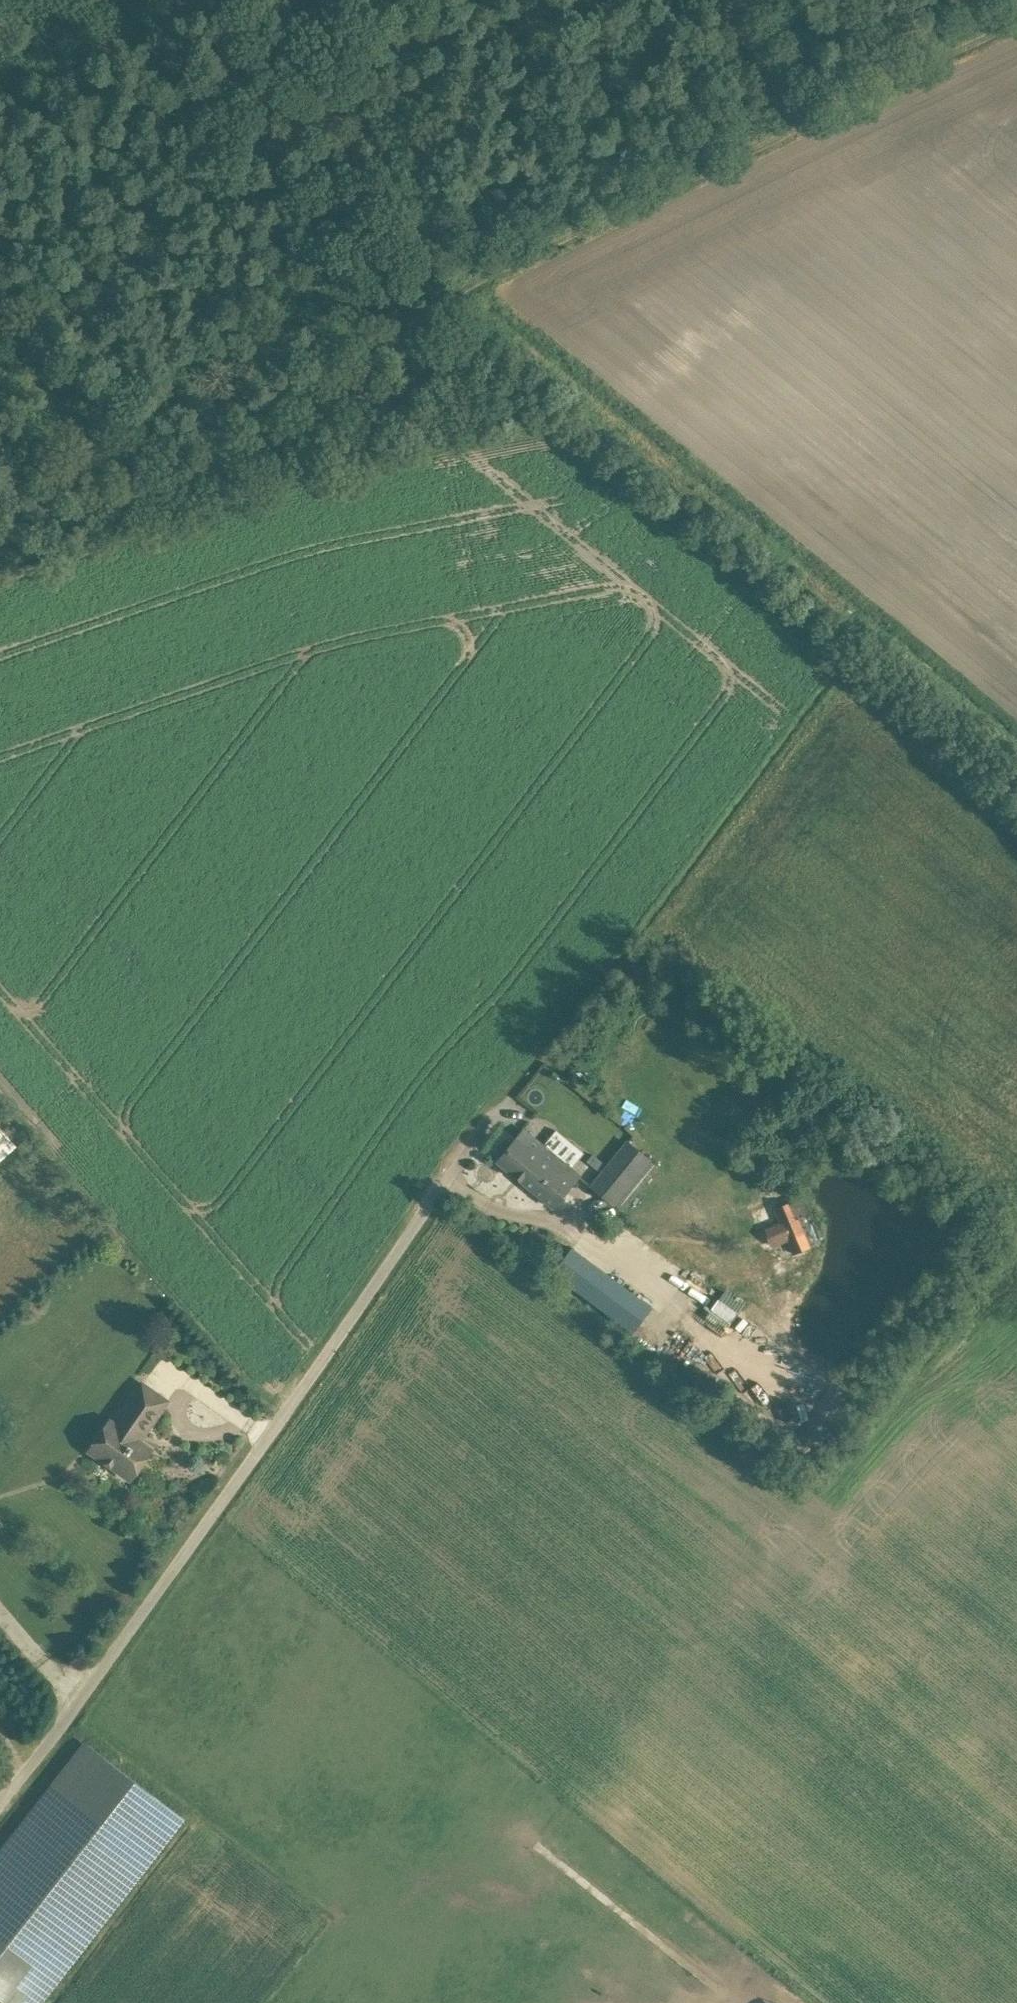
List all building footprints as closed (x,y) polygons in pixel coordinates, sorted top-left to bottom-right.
[(17,1146),(0,1127),(0,1160),(17,1146)] [(569,1185),(577,1175),(543,1147),(536,1155),(516,1139),(498,1161),(564,1215),(581,1195),(569,1185)] [(591,1188),(617,1209),(653,1163),(628,1143),(591,1188)] [(804,1197),(775,1209),(780,1223),(788,1240),(793,1253),(810,1247),(804,1234),(798,1218),(810,1213),(809,1211),(804,1199),(804,1197)] [(571,1247),(552,1272),(633,1333),(652,1307),(571,1247)] [(151,1449),(139,1441),(167,1401),(142,1384),(114,1424),(110,1421),(90,1450),(131,1479),(151,1449)] [(176,1814),(69,1740),(0,1840),(0,2002),(1,2002),(44,2002),(176,1814)]
